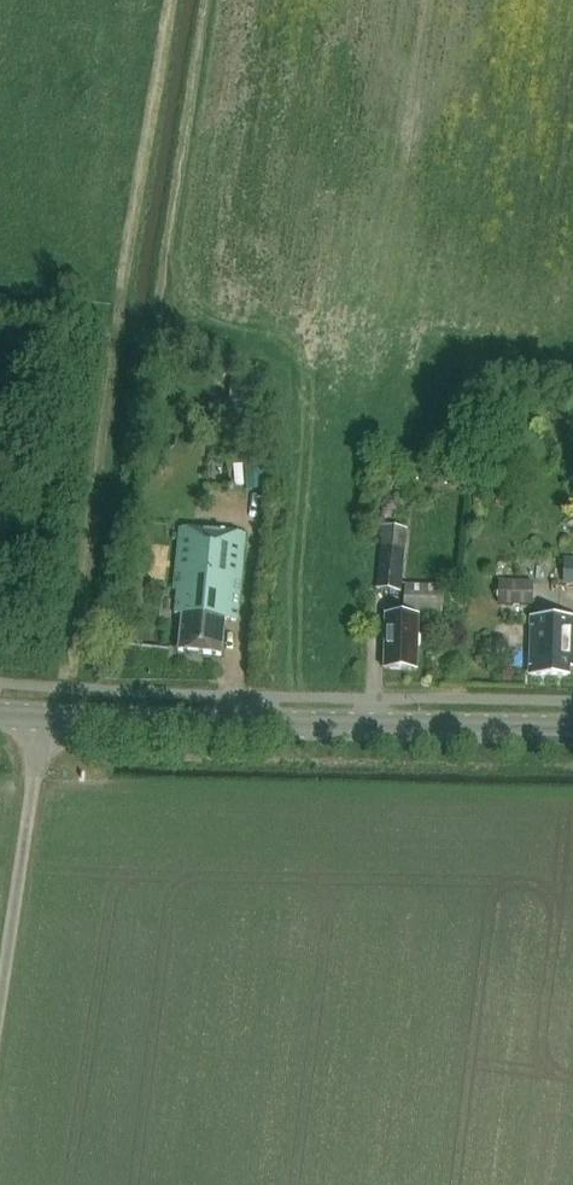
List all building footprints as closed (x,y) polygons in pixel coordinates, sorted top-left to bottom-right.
[(263,491),(262,455),(230,457),(230,458),(232,482),(232,485),(245,484),(245,492),(263,491)] [(400,593),(401,586),(407,530),(384,527),(377,590),(400,593)] [(245,535),(181,529),(175,590),(179,591),(175,615),(183,616),(179,652),(222,657),(225,620),(236,621),(245,535)] [(553,567),(552,583),(572,584),(572,558),(564,558),(563,568),(553,567)] [(534,606),(534,583),(499,582),(498,605),(534,606)] [(403,612),(443,614),(443,587),(406,586),(403,612)] [(419,617),(386,616),(385,670),(417,672),(419,617)] [(532,620),(531,675),(568,676),(569,668),(572,668),(572,621),(532,620)]
